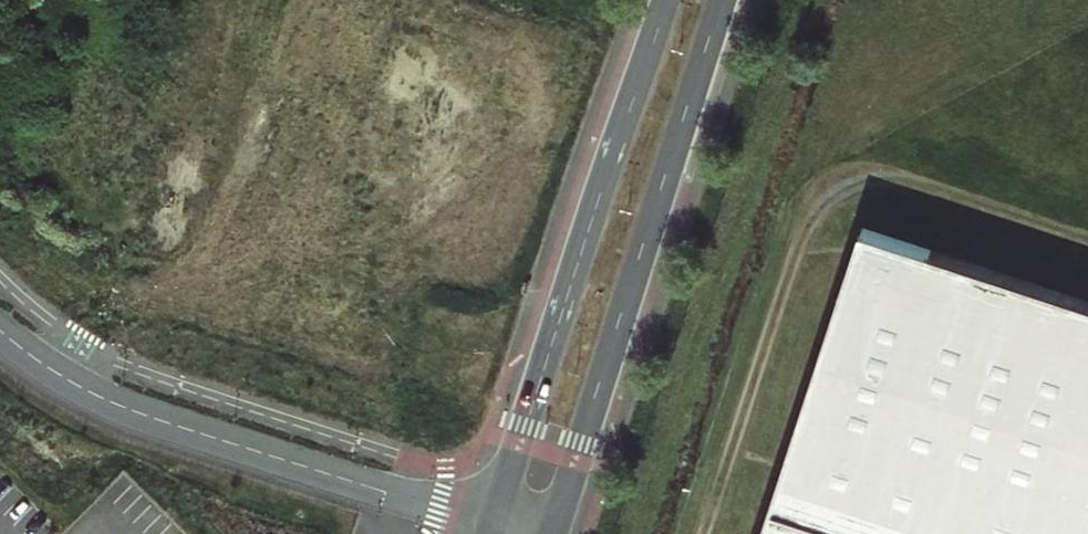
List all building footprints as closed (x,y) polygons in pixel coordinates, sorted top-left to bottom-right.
[(863,229),(763,533),(1087,533),(1087,302),(863,229)]
